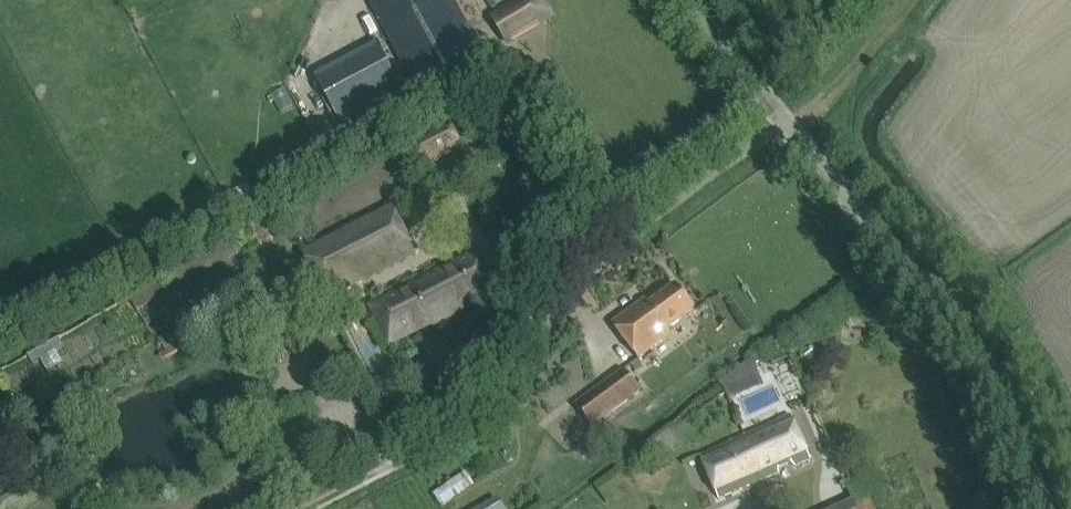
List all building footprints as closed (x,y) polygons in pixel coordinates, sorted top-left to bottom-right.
[(482,58),(450,0),(380,0),(375,2),(423,90),(482,58)] [(507,42),(538,24),(524,0),(522,0),(493,17),(507,42)] [(400,102),(374,51),(319,78),(345,130),(400,102)] [(448,124),(412,143),(424,166),(460,146),(448,124)] [(414,254),(393,210),(304,253),(326,297),(414,254)] [(234,238),(129,298),(137,312),(242,251),(234,238)] [(492,291),(473,253),(371,305),(390,343),(402,337),(492,291)] [(613,324),(639,359),(671,335),(667,330),(694,310),(677,286),(650,305),(646,300),(613,324)] [(37,352),(49,370),(66,359),(54,341),(37,352)] [(736,396),(732,386),(756,368),(750,360),(721,383),(726,390),(729,399),(736,396)] [(592,427),(640,391),(625,370),(576,405),(592,427)] [(746,435),(765,479),(779,473),(777,465),(789,460),(794,466),(810,459),(792,415),(746,435)] [(718,499),(765,479),(746,435),(700,455),(718,499)] [(468,471),(434,490),(442,505),(477,486),(468,471)] [(480,508),(503,508),(497,499),(480,508)]
